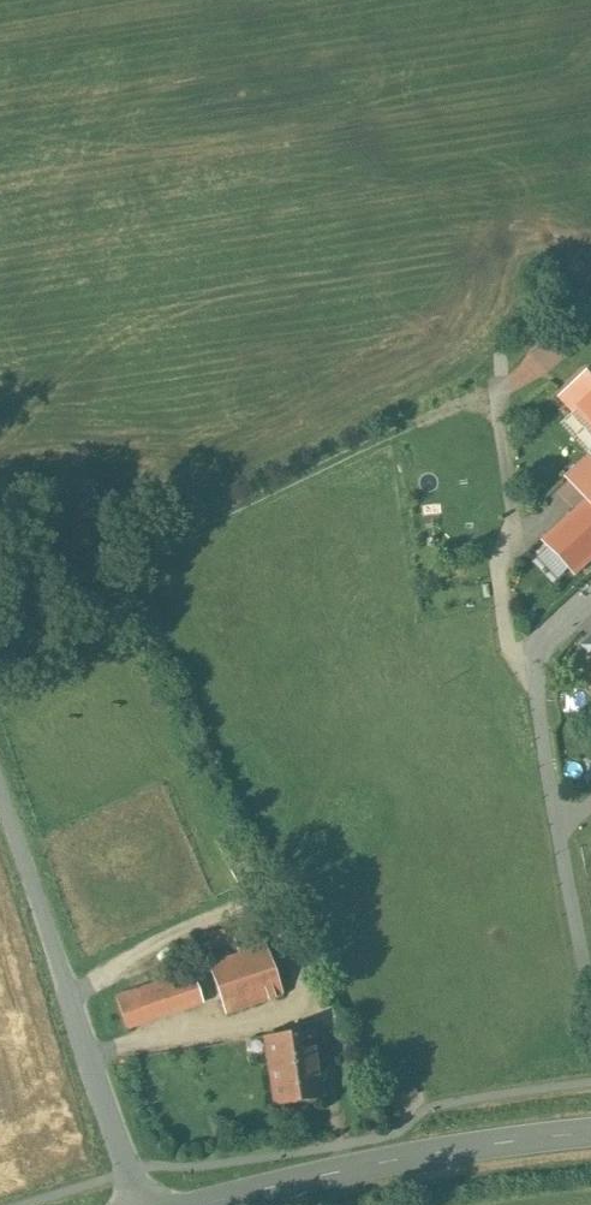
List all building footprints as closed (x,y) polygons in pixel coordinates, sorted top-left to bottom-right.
[(561,397),(590,430),(590,370),(561,397)] [(567,478),(578,490),(584,485),(590,492),(590,457),(567,478)] [(544,540),(549,546),(536,558),(557,579),(569,567),(574,573),(590,558),(590,498),(544,540)] [(237,955),(207,964),(224,1012),(281,993),(259,931),(232,941),(237,955)] [(190,971),(114,996),(124,1026),(200,1001),(190,971)] [(313,1029),(262,1036),(273,1105),(323,1098),(313,1029)]
